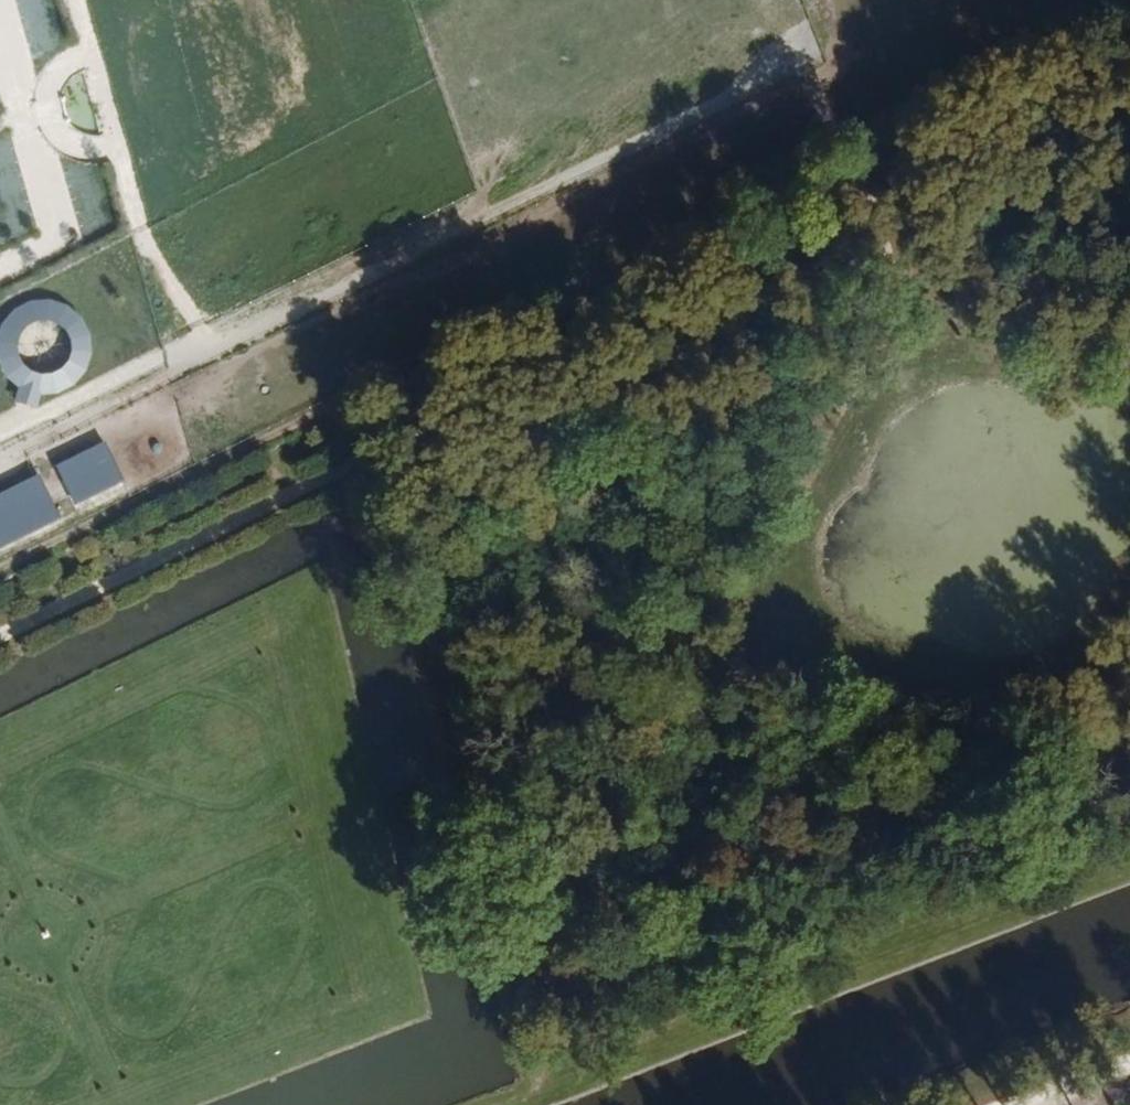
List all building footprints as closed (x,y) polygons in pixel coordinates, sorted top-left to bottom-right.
[(2,370),(12,382),(25,390),(40,394),(55,393),(70,386),(82,375),(90,360),(92,343),(88,327),(79,313),(66,303),(50,298),(33,299),(19,304),(8,314),(0,326),(0,365),(2,370)] [(0,493),(0,548),(55,521),(33,477),(0,493)]
